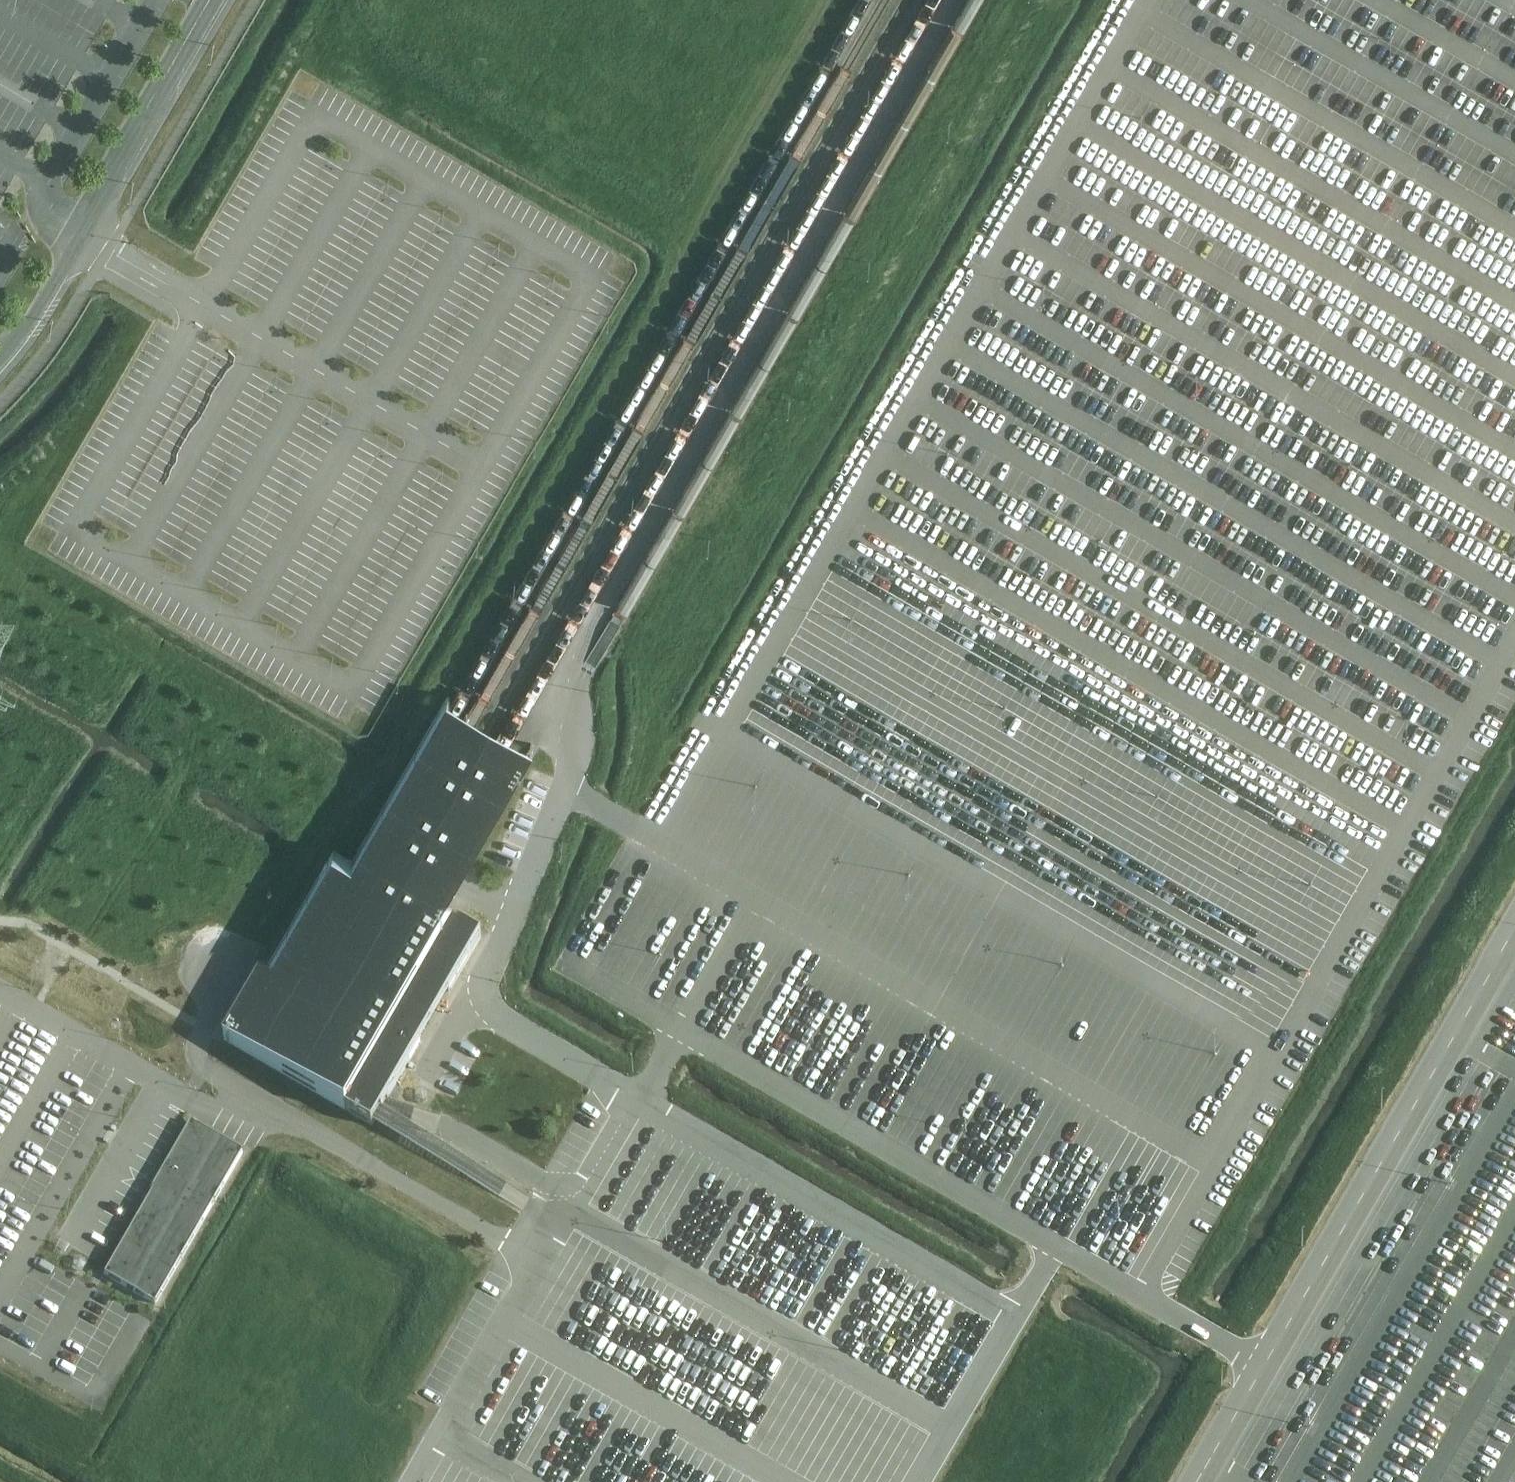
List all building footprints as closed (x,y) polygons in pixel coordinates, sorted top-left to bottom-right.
[(224,1042),(372,1126),(480,938),(436,913),(533,745),(530,743),(512,733),(495,723),(477,713),(460,703),(448,696),(352,864),(332,853),(224,1042)] [(185,1125),(104,1264),(156,1294),(236,1155),(185,1125)]
